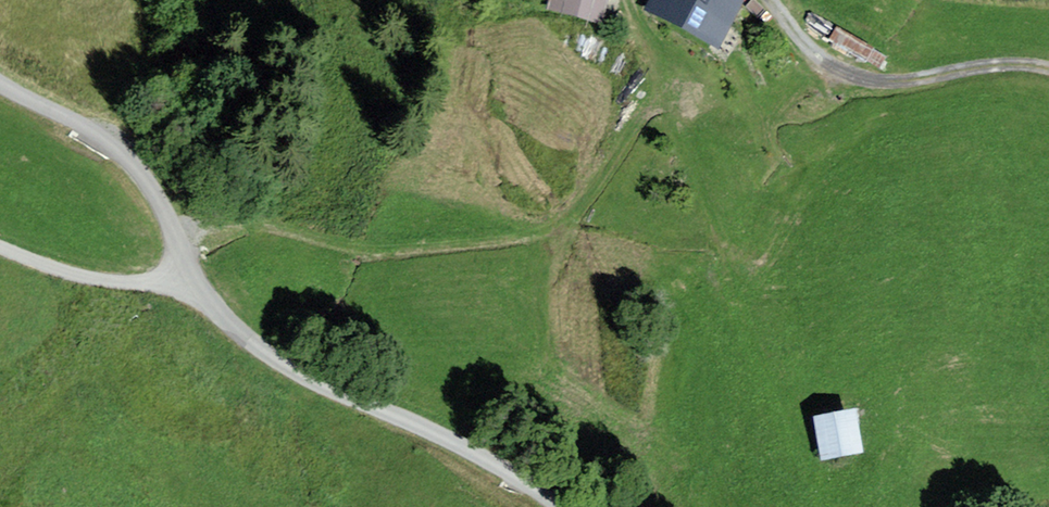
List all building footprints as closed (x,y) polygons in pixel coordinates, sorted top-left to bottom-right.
[(550,1),(599,14),(603,0),(551,0),(550,1)] [(656,1),(726,38),(746,0),(657,0),(656,1)] [(859,412),(820,418),(826,456),(865,450),(859,412)]
